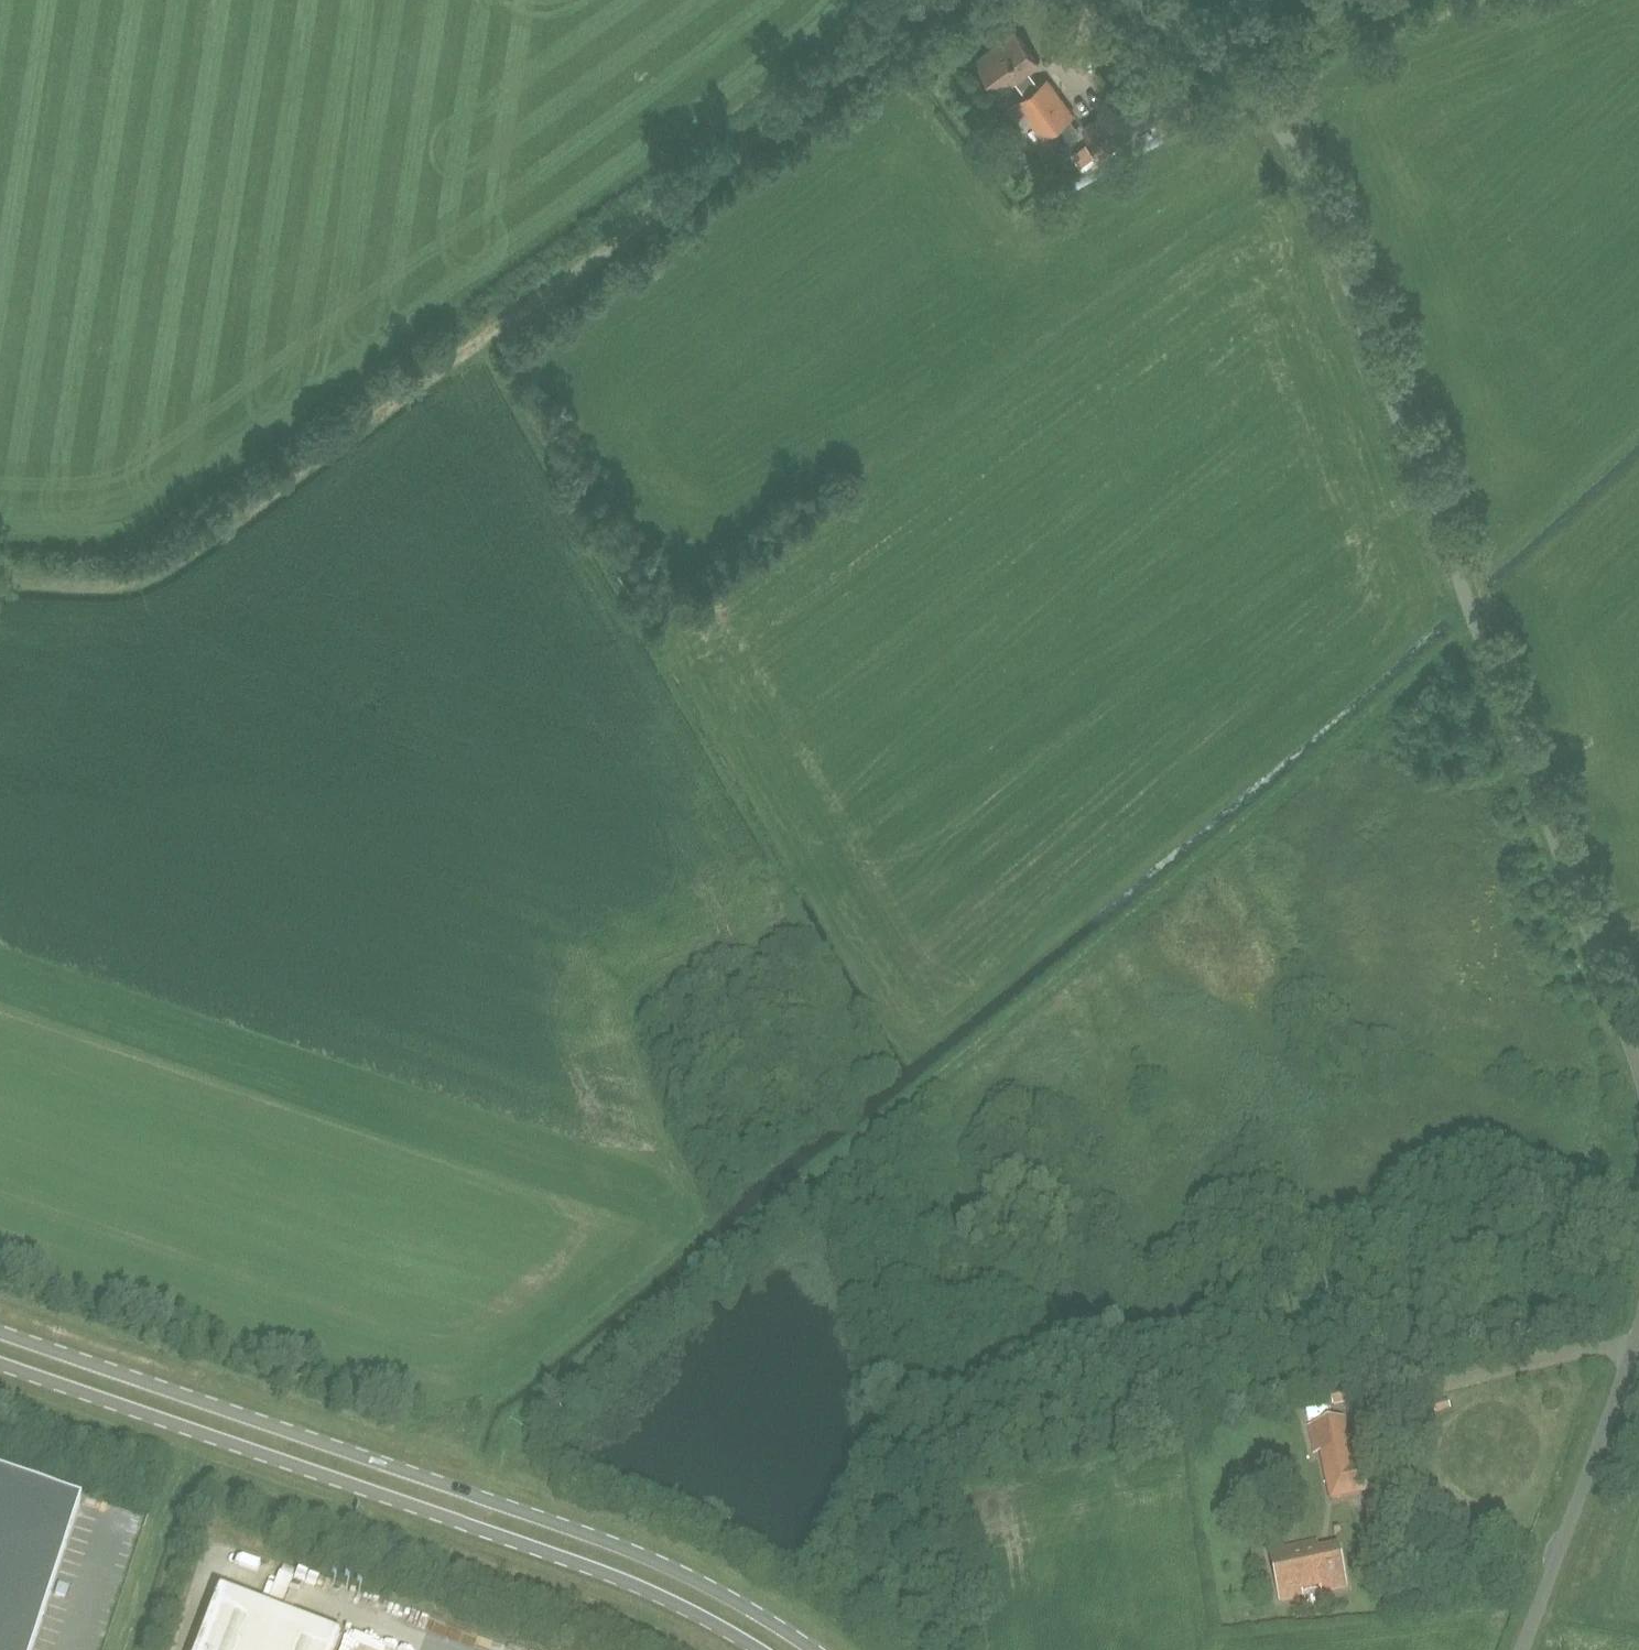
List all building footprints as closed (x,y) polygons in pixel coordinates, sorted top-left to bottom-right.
[(1047,80),(1039,86),(1028,72),(1040,64),(1016,32),(977,61),(1000,93),(1016,81),(1027,96),(1018,103),(1045,138),(1074,115),(1047,80)] [(1098,115),(1102,118),(1086,129),(1100,148),(1149,114),(1136,94),(1125,102),(1121,98),(1098,115)] [(1090,142),(1074,153),(1083,165),(1098,155),(1090,142)] [(1355,1463),(1343,1418),(1311,1426),(1329,1503),(1379,1490),(1372,1459),(1355,1463)] [(79,1505),(0,1477),(0,1649),(31,1649),(79,1505)] [(1338,1548),(1320,1552),(1318,1543),(1270,1553),(1280,1600),(1301,1595),(1300,1591),(1321,1586),(1322,1591),(1346,1586),(1338,1548)] [(269,1600),(284,1607),(300,1572),(285,1565),(269,1600)] [(278,1615),(216,1591),(193,1649),(264,1649),(278,1615)] [(264,1649),(335,1649),(339,1638),(278,1615),(264,1649)]
